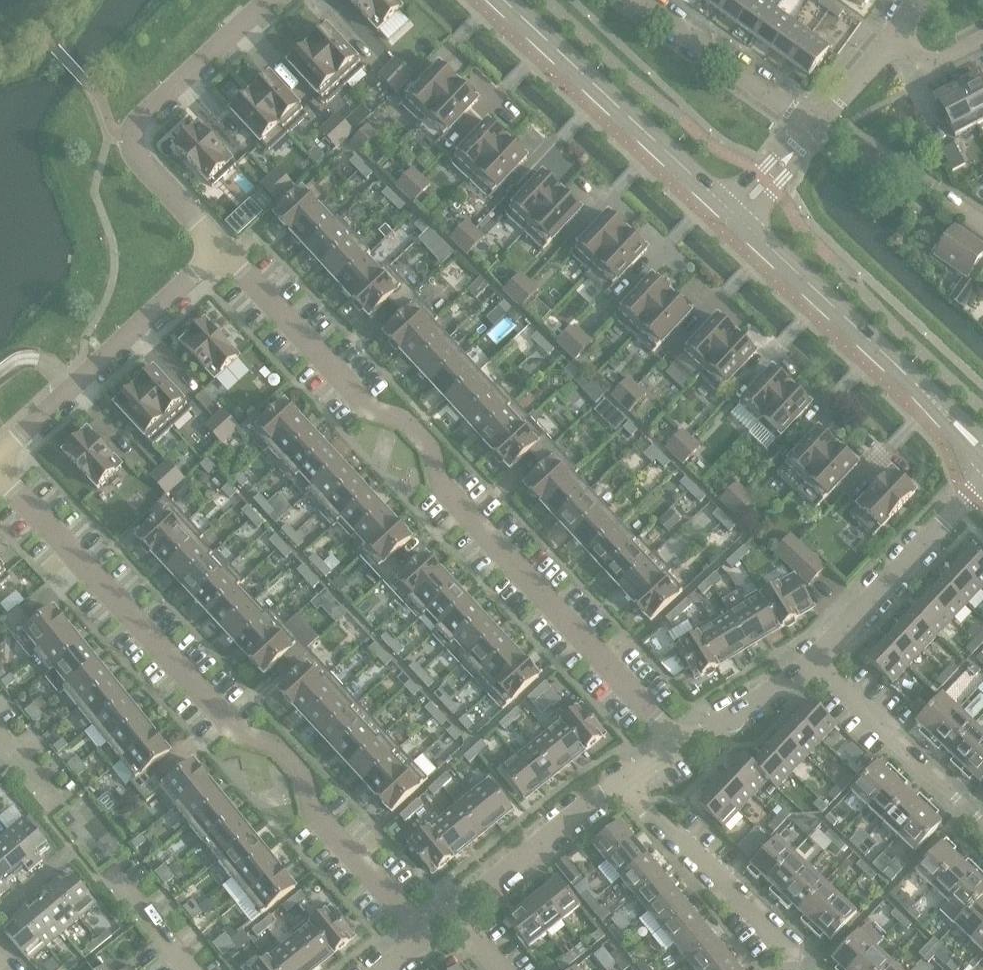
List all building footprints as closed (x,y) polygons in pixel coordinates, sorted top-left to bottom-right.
[(379,32),(402,10),(393,0),(349,0),(357,9),(358,10),(358,9),(363,14),(362,15),(363,15),(379,32)] [(704,1),(722,13),(731,0),(704,0),(704,1)] [(722,13),(739,26),(758,0),(731,0),(722,13)] [(764,0),(758,0),(739,26),(757,38),(777,10),(764,0)] [(829,0),(822,0),(819,4),(829,11),(834,4),(829,0)] [(845,11),(834,4),(829,11),(840,19),(845,11)] [(795,22),(777,10),(757,38),(774,51),(795,22)] [(812,35),(795,22),(774,51),(792,63),(812,35)] [(366,69),(349,51),(348,50),(343,46),(344,45),(343,44),(343,45),(328,29),(309,46),(346,87),(366,69)] [(831,48),(812,35),(792,63),(810,76),(831,48)] [(290,64),(305,80),(304,81),(305,81),(310,86),(309,86),(310,87),(310,86),(327,105),(346,87),(309,46),(290,64)] [(414,76),(413,75),(405,68),(406,68),(405,67),(404,67),(397,60),(396,59),(388,68),(405,85),(414,76)] [(402,106),(421,123),(422,124),(459,84),(441,66),(425,82),(424,82),(425,83),(420,88),(420,87),(419,88),(420,88),(402,106)] [(405,85),(388,68),(379,77),(380,78),(381,78),(388,85),(389,86),(396,93),(397,94),(405,85)] [(980,75),(958,87),(978,126),(982,123),(982,81),(980,75)] [(251,94),(289,135),(308,117),(291,99),(292,98),(291,98),(286,93),(286,92),(286,93),(271,76),(251,94)] [(417,128),(436,146),(458,124),(459,124),(458,123),(463,118),(463,119),(464,118),(463,118),(478,102),(476,99),(477,94),(468,85),(462,87),(459,84),(422,124),(421,123),(417,128)] [(978,126),(958,87),(935,98),(956,138),(978,126)] [(289,135),(251,94),(232,112),(247,128),(247,129),(248,129),(252,133),(252,134),(253,134),(270,152),(289,135)] [(355,133),(354,132),(347,125),(347,124),(346,123),(346,124),(339,116),(339,115),(329,124),(346,141),(355,133)] [(490,123),(474,139),(474,140),(469,145),(468,145),(469,145),(452,164),(471,182),(509,141),(490,123)] [(346,141),(329,124),(320,132),(321,133),(322,133),(328,140),(329,141),(336,148),(336,149),(337,150),(346,141)] [(199,126),(176,148),(213,188),(237,167),(217,145),(216,144),(216,145),(211,140),(212,139),(211,139),(199,126)] [(352,144),(361,153),(362,152),(369,144),(369,145),(370,144),(370,143),(377,136),(378,136),(368,126),(368,127),(368,128),(361,135),(360,135),(360,136),(353,143),(352,144)] [(509,141),(471,182),(490,199),(507,181),(507,182),(508,181),(507,181),(512,176),(513,176),(512,175),(528,159),(509,141)] [(966,165),(955,144),(942,151),(954,172),(966,165)] [(350,164),(359,172),(365,166),(356,158),(350,164)] [(365,166),(359,172),(368,180),(373,174),(365,166)] [(396,187),(406,195),(422,178),(413,169),(412,170),(413,171),(406,178),(405,178),(404,179),(405,179),(398,186),(397,186),(396,187)] [(296,187),(295,186),(295,187),(288,179),(287,178),(280,171),(281,171),(280,170),(270,178),(287,196),(296,187)] [(544,175),(529,191),(528,191),(529,192),(524,197),(524,196),(523,197),(506,215),(525,233),(563,193),(544,175)] [(278,204),(287,196),(270,178),(261,186),(262,187),(263,187),(269,195),(270,196),(270,195),(277,203),(278,204)] [(415,203),(422,195),(422,196),(423,195),(423,194),(430,187),(431,187),(422,178),(406,195),(415,204),(415,203)] [(383,195),(378,200),(385,207),(390,202),(391,204),(397,198),(388,189),(383,195)] [(280,221),(287,229),(287,230),(288,229),(291,233),(290,233),(292,234),(320,208),(319,208),(303,191),(276,216),(280,221)] [(544,251),(561,233),(562,233),(562,232),(566,228),(567,228),(567,227),(582,211),(563,193),(525,233),(544,251)] [(397,198),(391,204),(400,212),(406,206),(397,198)] [(292,235),(293,234),(294,236),(294,239),(299,245),(302,244),(303,245),(303,246),(304,246),(307,249),(306,249),(307,250),(308,250),(339,221),(323,204),(319,208),(320,208),(292,234),(292,235)] [(610,215),(593,233),(593,234),(592,234),(587,239),(588,239),(587,240),(587,239),(572,255),(590,273),(591,273),(629,233),(610,215)] [(339,221),(308,250),(310,253),(309,256),(314,262),(318,261),(318,262),(319,263),(319,262),(322,266),(322,267),(323,266),(323,267),(355,238),(339,221)] [(424,235),(430,229),(421,221),(415,227),(424,235)] [(467,222),(467,223),(460,230),(459,230),(459,231),(452,238),(451,238),(451,239),(459,248),(476,230),(467,222)] [(386,225),(380,232),(387,239),(394,233),(386,225)] [(469,255),(476,248),(477,247),(484,240),(485,239),(476,230),(459,248),(468,256),(469,255)] [(954,261),(970,273),(982,254),(982,248),(956,230),(938,256),(951,265),(954,261)] [(430,233),(422,241),(428,247),(433,247),(438,242),(430,233)] [(586,277),(606,296),(627,273),(628,273),(628,272),(632,268),(633,268),(633,267),(648,251),(629,233),(591,273),(590,273),(586,277)] [(324,268),(324,269),(325,268),(328,272),(327,272),(328,273),(328,272),(339,284),(366,259),(367,259),(371,255),(355,238),(323,267),(324,268)] [(339,285),(340,286),(340,285),(343,288),(343,289),(344,289),(354,300),(353,300),(354,301),(381,275),(367,259),(366,259),(339,284),(339,285)] [(397,309),(414,293),(390,266),(381,275),(354,301),(356,303),(355,306),(360,312),(364,311),(366,314),(370,318),(382,307),(383,307),(383,306),(386,303),(386,304),(387,303),(389,301),(397,309)] [(521,274),(520,275),(520,276),(513,283),(512,283),(513,284),(506,291),(505,291),(504,292),(513,300),(530,283),(521,274)] [(670,294),(671,288),(661,280),(656,281),(653,278),(638,294),(637,295),(638,295),(633,300),(632,300),(633,301),(616,319),(635,337),(673,296),(670,294)] [(477,300),(490,287),(481,279),(469,291),(477,300)] [(965,308),(978,289),(964,279),(951,298),(965,308)] [(523,308),(530,300),(530,301),(531,300),(531,299),(538,292),(538,293),(539,292),(530,283),(513,300),(522,309),(523,308)] [(402,353),(434,323),(434,324),(439,320),(414,293),(397,309),(405,318),(402,320),(402,319),(401,320),(402,320),(399,323),(398,323),(397,324),(398,324),(386,335),(390,339),(392,342),(391,345),(397,351),(400,350),(402,353)] [(673,296),(635,337),(654,355),(671,336),(671,337),(672,336),(671,336),(676,331),(677,331),(676,330),(692,314),(673,296)] [(499,308),(508,316),(514,311),(505,302),(499,308)] [(514,311),(508,316),(517,325),(522,319),(514,311)] [(701,377),(700,377),(738,336),(719,318),(704,334),(703,335),(704,335),(699,340),(698,340),(677,363),(697,382),(701,377)] [(216,381),(240,359),(206,323),(183,345),(195,358),(194,358),(195,359),(195,358),(200,363),(199,364),(200,364),(216,381)] [(402,353),(413,364),(412,364),(413,365),(413,364),(416,368),(416,369),(417,368),(417,369),(449,340),(434,324),(434,323),(402,353)] [(559,344),(567,353),(584,335),(575,327),(574,327),(575,328),(568,335),(567,335),(566,336),(567,336),(560,343),(559,343),(559,344)] [(532,340),(541,348),(546,342),(538,334),(532,340)] [(584,335),(567,353),(576,361),(577,360),(584,353),(585,352),(592,345),(593,344),(584,335)] [(719,394),(736,376),(737,377),(737,376),(741,371),(742,371),(742,370),(757,354),(738,336),(700,377),(701,377),(719,394)] [(428,381),(429,381),(432,384),(431,385),(432,385),(433,386),(465,356),(449,340),(417,369),(428,381)] [(546,342),(541,348),(549,357),(555,351),(546,342)] [(444,397),(443,398),(444,398),(447,401),(447,402),(448,402),(448,403),(480,373),(465,356),(433,386),(444,397)] [(573,380),(579,374),(570,366),(565,372),(573,380)] [(774,370),(759,386),(758,386),(758,387),(754,392),(753,391),(753,392),(740,406),(759,424),(793,388),(774,370)] [(192,411),(175,393),(176,393),(175,392),(170,388),(171,387),(170,386),(170,387),(155,371),(136,388),(173,429),(192,411)] [(449,403),(449,404),(450,404),(453,407),(452,408),(453,408),(464,419),(496,390),(495,389),(480,373),(448,403),(449,403)] [(573,380),(583,391),(589,385),(579,374),(573,380)] [(612,396),(621,405),(638,388),(629,379),(628,380),(621,388),(621,387),(620,388),(621,389),(614,396),(613,395),(612,396)] [(465,420),(464,420),(465,421),(468,424),(468,425),(469,424),(479,436),(516,402),(499,385),(495,389),(496,390),(464,419),(465,420)] [(173,429),(136,388),(117,406),(131,422),(131,423),(132,423),(137,428),(136,428),(137,429),(137,428),(154,447),(173,429)] [(638,388),(621,405),(630,414),(631,413),(631,412),(638,405),(639,404),(646,397),(647,396),(638,388)] [(793,388),(759,424),(778,442),(791,428),(792,428),(791,427),(796,422),(797,423),(797,422),(812,406),(793,388)] [(606,401),(595,412),(603,419),(614,408),(606,401)] [(480,437),(480,438),(481,437),(484,441),(483,441),(484,442),(484,441),(494,452),(494,453),(531,419),(516,402),(479,436),(480,437)] [(259,412),(241,429),(237,432),(246,442),(251,438),(265,453),(269,449),(301,419),(299,417),(300,414),(294,408),(291,409),(289,406),(288,406),(286,404),(274,415),(274,414),(273,415),(274,415),(270,418),(269,418),(270,419),(267,421),(259,412)] [(240,428),(233,420),(232,419),(225,412),(224,411),(215,419),(231,437),(237,432),(241,429),(240,428)] [(231,437),(215,419),(206,428),(207,429),(207,428),(214,436),(215,437),(222,444),(221,444),(222,445),(231,437)] [(269,449),(282,463),(283,464),(315,435),(314,433),(313,432),(313,433),(310,430),(310,429),(309,429),(301,420),(301,419),(269,449)] [(496,455),(496,458),(501,464),(504,463),(507,466),(511,470),(523,459),(524,459),(523,458),(527,455),(527,456),(528,455),(527,455),(530,453),(537,461),(555,445),(531,419),(494,453),(496,455)] [(630,423),(624,429),(633,438),(638,432),(630,423)] [(797,493),(839,448),(820,430),(805,446),(804,447),(805,447),(800,452),(799,452),(799,453),(778,475),(797,493)] [(667,448),(675,457),(692,440),(683,431),(682,432),(683,432),(676,440),(675,439),(674,440),(675,441),(668,448),(667,448)] [(101,445),(89,432),(65,454),(99,490),(122,468),(106,451),(107,451),(106,450),(105,451),(101,446),(101,445)] [(315,435),(283,464),(282,463),(278,467),(293,483),(301,475),(329,450),(327,448),(328,448),(327,448),(324,445),(324,444),(323,444),(315,435)] [(685,465),(692,457),(692,458),(693,457),(693,456),(700,449),(700,450),(701,449),(692,440),(675,457),(684,466),(685,465)] [(542,505),(574,475),(575,476),(579,472),(555,445),(537,461),(545,470),(543,472),(543,471),(542,472),(539,475),(538,476),(526,487),(531,491),(530,492),(542,505)] [(648,452),(645,456),(654,464),(657,461),(662,455),(654,446),(648,452)] [(816,511),(837,488),(838,489),(838,488),(842,483),(843,483),(843,482),(858,466),(839,448),(797,493),(816,511)] [(301,475),(293,483),(305,497),(310,493),(314,489),(315,490),(342,465),(341,463),(342,463),(341,462),(341,463),(338,460),(338,459),(337,459),(329,450),(301,475)] [(662,455),(657,461),(665,469),(671,463),(662,455)] [(208,459),(200,467),(206,474),(211,474),(217,468),(208,459)] [(160,470),(176,488),(186,480),(185,479),(184,479),(178,471),(177,470),(177,471),(170,463),(170,462),(160,470)] [(342,465),(315,490),(314,489),(310,493),(323,508),(325,509),(356,480),(355,478),(355,477),(354,478),(351,475),(352,474),(351,474),(342,465)] [(176,488),(160,470),(151,479),(152,479),(159,487),(159,488),(160,488),(166,495),(167,496),(176,488)] [(916,494),(893,472),(881,484),(880,485),(876,490),(875,490),(851,516),(874,538),(916,494)] [(249,483),(241,474),(235,480),(243,489),(249,483)] [(590,492),(575,476),(574,475),(542,505),(543,505),(553,516),(554,517),(554,516),(557,520),(557,521),(557,520),(558,521),(590,492)] [(681,484),(691,494),(697,488),(687,478),(681,484)] [(370,495),(361,484),(361,483),(360,484),(357,481),(357,480),(356,480),(325,509),(323,508),(319,512),(334,528),(339,524),(370,495)] [(720,501),(729,510),(746,492),(737,484),(736,485),(737,485),(730,492),(729,492),(728,493),(729,493),(722,500),(721,500),(720,501)] [(229,485),(223,491),(231,500),(237,494),(229,485)] [(697,488),(691,494),(701,504),(707,498),(697,488)] [(573,538),(605,508),(590,492),(558,521),(569,533),(568,533),(569,533),(572,536),(572,537),(573,537),(573,538)] [(746,492),(729,510),(738,518),(739,517),(746,510),(747,509),(754,502),(755,501),(746,492)] [(254,501),(263,510),(269,505),(261,495),(254,501)] [(339,524),(353,539),(357,535),(384,510),(375,499),(374,498),(374,499),(371,496),(371,495),(370,495),(339,524)] [(153,555),(190,522),(167,497),(149,513),(158,522),(156,524),(155,524),(155,525),(152,528),(151,528),(151,529),(139,540),(142,542),(141,542),(144,545),(143,548),(148,554),(151,553),(153,555)] [(277,513),(269,505),(263,510),(271,519),(277,513)] [(249,506),(242,512),(251,521),(257,515),(249,506)] [(605,508),(573,538),(584,549),(584,550),(585,550),(588,553),(587,553),(588,554),(589,555),(621,525),(605,508)] [(384,510),(357,535),(370,549),(371,550),(398,524),(397,523),(397,524),(388,514),(389,514),(388,513),(388,514),(385,511),(385,510),(384,510)] [(660,522),(670,533),(682,521),(672,510),(660,522)] [(714,516),(722,525),(728,519),(719,510),(714,516)] [(265,524),(257,515),(251,521),(259,530),(265,524)] [(728,519),(722,525),(731,533),(737,527),(728,519)] [(167,570),(199,541),(200,541),(204,537),(190,522),(153,555),(154,556),(162,565),(163,566),(163,565),(166,569),(166,570),(167,569),(167,570)] [(398,524),(371,550),(370,549),(361,557),(384,582),(401,566),(393,557),(396,555),(396,554),(399,551),(400,552),(400,551),(412,540),(409,537),(410,537),(407,534),(408,531),(403,525),(400,526),(398,524)] [(282,531),(290,540),(296,534),(288,525),(282,531)] [(636,542),(621,525),(589,555),(590,555),(589,556),(590,556),(593,559),(593,560),(594,560),(604,571),(636,542)] [(305,543),(296,534),(290,540),(299,549),(305,543)] [(784,562),(800,544),(791,535),(790,536),(791,537),(784,544),(783,544),(782,545),(783,545),(776,552),(775,552),(775,553),(784,562)] [(276,536),(270,542),(278,551),(284,545),(276,536)] [(604,571),(605,572),(606,573),(609,576),(609,577),(620,588),(655,556),(654,555),(639,539),(636,542),(604,571)] [(181,585),(209,560),(214,556),(200,541),(199,541),(167,570),(176,580),(177,581),(177,580),(180,584),(180,585),(180,584),(181,585)] [(792,570),(801,561),(818,578),(827,569),(800,544),(784,562),(792,570)] [(293,554),(284,545),(278,551),(287,560),(293,554)] [(742,561),(751,553),(745,547),(736,555),(742,561)] [(973,550),(958,566),(982,590),(982,559),(973,550)] [(209,560),(181,585),(190,595),(190,596),(191,595),(194,598),(193,599),(194,600),(194,599),(195,600),(222,575),(222,574),(231,566),(218,552),(214,556),(209,560)] [(654,555),(655,556),(620,588),(621,589),(620,589),(621,590),(621,589),(624,593),(625,594),(625,593),(635,604),(635,605),(667,575),(668,576),(672,572),(655,554),(654,555)] [(310,561),(318,570),(324,564),(316,555),(310,561)] [(733,570),(742,561),(736,555),(727,564),(733,570)] [(401,566),(384,582),(406,606),(442,572),(430,559),(427,557),(416,567),(415,567),(415,568),(412,571),(411,571),(411,572),(409,574),(401,566)] [(792,570),(810,586),(818,578),(801,561),(792,570)] [(332,573),(324,564),(318,570),(326,579),(332,573)] [(11,579),(0,565),(0,588),(11,579)] [(222,574),(222,575),(195,600),(204,610),(204,611),(205,610),(208,613),(207,614),(208,614),(209,615),(241,586),(246,582),(231,566),(222,574)] [(304,566),(298,572),(306,581),(312,575),(304,566)] [(958,566),(943,582),(968,606),(982,590),(958,566)] [(455,586),(455,585),(454,586),(451,582),(452,582),(451,581),(451,582),(450,581),(451,578),(447,574),(444,574),(442,573),(443,572),(442,572),(406,606),(420,621),(425,617),(424,616),(456,587),(455,586)] [(713,588),(722,580),(716,573),(707,582),(713,588)] [(320,584),(312,575),(306,581),(314,590),(320,584)] [(652,622),(683,593),(668,576),(667,575),(635,605),(636,606),(636,607),(637,606),(640,610),(639,610),(640,611),(640,610),(647,618),(648,618),(652,622)] [(334,584),(342,593),(351,585),(342,576),(334,584)] [(764,596),(764,597),(783,629),(786,627),(789,628),(795,625),(795,621),(798,619),(814,609),(811,605),(812,605),(811,604),(808,600),(809,600),(808,599),(808,600),(795,578),(779,588),(779,587),(764,596)] [(707,582),(698,590),(704,596),(713,588),(707,582)] [(968,606),(943,582),(928,598),(953,621),(968,606)] [(210,616),(209,616),(210,617),(210,616),(213,619),(213,620),(214,621),(214,620),(223,630),(255,601),(241,586),(209,615),(210,616)] [(424,616),(425,617),(437,631),(438,631),(470,602),(469,601),(469,600),(468,601),(465,598),(466,597),(465,596),(465,597),(456,587),(424,616)] [(767,638),(768,638),(768,637),(771,635),(772,636),(772,635),(782,629),(783,629),(764,597),(764,596),(761,592),(744,602),(767,638)] [(953,621),(928,598),(913,613),(938,637),(953,621)] [(677,610),(683,616),(693,606),(687,600),(677,610)] [(224,631),(223,631),(224,632),(224,631),(227,634),(227,635),(227,636),(228,635),(237,645),(268,615),(255,601),(223,630),(224,631)] [(470,602),(438,631),(437,631),(433,635),(447,651),(483,617),(483,616),(483,615),(482,616),(479,613),(480,612),(479,612),(470,602)] [(767,638),(744,602),(727,612),(730,617),(731,617),(750,648),(761,642),(762,642),(762,641),(765,639),(766,639),(766,638),(767,638)] [(20,607),(1,622),(9,631),(27,617),(20,607)] [(27,617),(9,631),(32,660),(37,656),(36,656),(70,628),(59,614),(59,615),(55,610),(42,620),(41,620),(42,621),(38,624),(38,623),(37,624),(35,626),(27,617)] [(672,625),(683,616),(677,610),(667,619),(672,625)] [(237,646),(238,647),(238,646),(241,649),(241,650),(242,650),(250,659),(250,660),(287,626),(272,611),(268,615),(237,645),(237,646)] [(938,637),(913,613),(898,629),(924,653),(938,637)] [(488,622),(489,622),(488,621),(488,622),(485,619),(485,618),(484,618),(483,617),(447,651),(461,666),(497,632),(488,622)] [(731,617),(730,617),(716,627),(715,627),(734,658),(735,658),(735,657),(739,655),(739,656),(740,655),(739,655),(750,648),(731,617)] [(287,626),(250,660),(262,673),(263,673),(265,675),(277,664),(277,665),(278,664),(277,664),(281,661),(282,661),(281,660),(284,658),(292,667),(309,650),(318,642),(296,618),(287,626)] [(734,658),(715,627),(716,627),(712,621),(695,632),(718,669),(718,668),(728,662),(729,662),(729,661),(733,659),(734,659),(733,659),(734,658)] [(70,628),(36,656),(37,656),(50,673),(84,646),(83,645),(84,645),(83,644),(83,645),(80,641),(80,640),(80,641),(70,629),(70,628)] [(924,653),(898,629),(884,645),(909,669),(924,653)] [(497,632),(461,666),(475,681),(511,647),(502,637),(503,637),(502,636),(501,637),(498,634),(499,633),(498,633),(497,632)] [(718,669),(695,632),(675,644),(678,649),(674,652),(686,672),(690,669),(691,671),(691,672),(692,672),(694,675),(694,676),(695,676),(697,681),(702,677),(703,678),(706,676),(709,677),(715,673),(715,670),(718,669)] [(382,639),(390,648),(396,642),(388,633),(382,639)] [(967,650),(973,656),(981,647),(975,641),(967,650)] [(405,651),(396,642),(390,648),(399,657),(405,651)] [(376,644),(370,650),(378,659),(384,653),(376,644)] [(909,669),(884,645),(868,661),(893,685),(909,669)] [(98,663),(98,662),(97,662),(94,659),(95,659),(94,658),(84,646),(50,673),(45,676),(61,695),(65,692),(65,691),(98,664),(98,663)] [(511,647),(475,681),(489,695),(525,662),(525,661),(525,662),(516,652),(516,651),(515,652),(512,649),(513,648),(512,648),(511,647)] [(295,708),(301,703),(331,675),(309,650),(292,667),(299,675),(297,677),(296,677),(297,678),(293,681),(293,680),(292,681),(293,681),(281,692),(283,695),(295,708)] [(393,662),(384,653),(378,659),(387,668),(393,662)] [(489,695),(503,711),(539,678),(537,675),(530,667),(531,667),(530,666),(526,663),(527,663),(526,662),(526,663),(525,662),(489,695)] [(410,669),(418,678),(424,672),(416,663),(410,669)] [(112,681),(112,680),(111,680),(109,677),(109,676),(108,676),(98,664),(65,691),(65,692),(79,709),(113,682),(112,681)] [(946,673),(952,678),(960,670),(954,664),(946,673)] [(969,669),(977,677),(982,671),(973,664),(969,669)] [(435,684),(424,672),(418,678),(429,689),(435,684)] [(937,681),(943,687),(952,678),(946,673),(937,681)] [(404,674),(398,680),(406,689),(412,683),(404,674)] [(12,675),(2,683),(7,690),(17,682),(12,675)] [(331,675),(301,703),(295,708),(295,709),(296,708),(304,718),(304,719),(305,718),(308,721),(307,722),(308,722),(309,723),(331,703),(345,689),(331,675)] [(117,687),(118,687),(117,686),(117,687),(114,683),(114,682),(113,682),(79,709),(93,726),(127,699),(117,687)] [(420,692),(412,683),(406,689),(414,697),(420,692)] [(552,689),(547,683),(546,683),(537,691),(543,697),(552,689)] [(345,689),(331,703),(309,723),(318,733),(318,734),(319,733),(322,736),(321,737),(322,737),(323,738),(359,704),(345,689)] [(435,696),(442,703),(446,708),(451,703),(452,702),(441,690),(435,696)] [(543,697),(537,691),(528,699),(534,705),(543,697)] [(960,711),(943,696),(917,724),(923,730),(919,734),(929,743),(960,711)] [(128,701),(129,700),(128,700),(127,699),(93,726),(108,744),(141,717),(132,705),(131,704),(128,701)] [(926,705),(920,699),(912,708),(918,714),(926,705)] [(452,702),(451,703),(446,708),(454,716),(460,711),(452,702)] [(838,726),(813,702),(798,718),(823,742),(838,726)] [(564,723),(588,752),(601,740),(606,736),(602,732),(603,732),(602,731),(602,732),(599,728),(599,727),(599,728),(579,703),(560,719),(564,723)] [(337,753),(373,719),(359,704),(323,738),(332,748),(331,748),(332,748),(336,751),(335,752),(336,752),(337,753)] [(432,704),(426,710),(434,719),(440,713),(432,704)] [(31,719),(40,711),(35,705),(26,712),(31,719)] [(523,715),(518,709),(509,717),(515,723),(523,715)] [(40,711),(31,719),(36,725),(45,717),(40,711)] [(975,726),(960,711),(929,743),(939,753),(943,748),(949,754),(975,726)] [(448,722),(440,713),(434,719),(442,727),(448,722)] [(156,734),(155,734),(146,723),(146,722),(145,722),(142,719),(143,718),(142,718),(141,717),(108,744),(122,762),(156,735),(156,734)] [(460,722),(468,731),(474,726),(466,717),(460,722)] [(506,731),(515,723),(509,717),(500,725),(506,731)] [(823,742),(798,718),(783,734),(808,758),(823,742)] [(337,754),(338,755),(338,754),(341,757),(341,758),(342,758),(351,768),(387,734),(373,719),(337,753),(337,754)] [(573,763),(574,763),(573,762),(577,760),(578,760),(577,759),(587,752),(588,752),(564,723),(550,734),(549,735),(572,763),(573,763)] [(975,726),(949,754),(955,759),(951,764),(961,773),(982,749),(982,733),(975,726)] [(456,743),(462,737),(454,728),(448,733),(456,743)] [(567,767),(568,768),(568,767),(571,764),(572,764),(572,763),(549,735),(550,734),(546,730),(531,742),(557,775),(567,767)] [(401,750),(387,734),(351,768),(351,769),(351,770),(352,769),(355,772),(355,773),(364,783),(392,758),(401,750)] [(808,758),(783,734),(768,750),(793,774),(808,758)] [(151,769),(153,767),(153,768),(154,767),(157,764),(158,764),(171,753),(167,749),(167,748),(156,735),(122,762),(136,779),(131,783),(139,793),(158,778),(151,769)] [(59,754),(69,747),(64,740),(54,748),(59,754)] [(482,742),(474,750),(479,756),(488,748),(482,742)] [(543,787),(544,787),(543,786),(547,784),(548,784),(548,783),(557,775),(531,742),(516,754),(542,787),(543,787)] [(861,759),(865,755),(853,743),(849,748),(861,759)] [(961,773),(971,782),(975,778),(981,784),(982,782),(982,749),(961,773)] [(392,758),(364,783),(365,784),(366,784),(369,787),(368,788),(369,788),(378,797),(377,798),(378,798),(406,773),(405,772),(414,764),(401,750),(392,758)] [(479,756),(474,750),(465,758),(470,764),(479,756)] [(793,774),(768,750),(754,765),(753,766),(769,781),(769,782),(778,790),(793,774)] [(542,787),(516,754),(500,767),(527,800),(537,792),(538,792),(538,791),(541,788),(542,789),(542,788),(542,787)] [(868,754),(860,763),(866,769),(874,760),(868,754)] [(754,765),(745,757),(729,774),(754,797),(769,782),(769,781),(753,766),(754,765)] [(74,772),(83,764),(78,758),(69,765),(74,772)] [(210,781),(199,768),(198,768),(195,763),(182,773),(181,774),(178,777),(178,776),(177,777),(165,787),(158,778),(139,793),(148,803),(157,795),(172,813),(176,810),(176,809),(209,782),(210,781)] [(83,764),(74,772),(79,778),(88,771),(83,764)] [(405,772),(406,773),(378,798),(379,799),(378,799),(379,800),(379,799),(382,803),(382,804),(383,803),(390,811),(393,813),(429,780),(414,764),(405,772)] [(899,775),(889,766),(885,770),(879,764),(852,792),(868,807),(899,775)] [(438,783),(444,789),(453,780),(447,774),(438,783)] [(754,797),(729,774),(714,790),(739,813),(754,797)] [(911,794),(905,789),(909,785),(899,775),(868,807),(884,822),(911,794)] [(513,811),(486,778),(470,791),(497,824),(498,824),(499,823),(498,823),(502,820),(502,821),(503,820),(502,820),(513,811)] [(838,786),(844,792),(852,784),(846,778),(838,786)] [(209,782),(176,809),(176,810),(190,827),(224,799),(223,799),(224,798),(223,798),(220,795),(220,794),(219,794),(209,782)] [(435,797),(444,789),(438,783),(429,791),(435,797)] [(829,795),(835,801),(844,792),(838,786),(829,795)] [(739,813),(714,790),(699,805),(724,829),(739,813)] [(492,828),(493,828),(493,827),(496,825),(497,825),(497,824),(470,791),(455,803),(459,808),(482,836),(492,828)] [(930,805),(921,796),(916,800),(911,794),(884,822),(900,837),(930,805)] [(237,816),(238,816),(237,815),(237,816),(234,812),(234,811),(234,812),(224,799),(190,827),(205,844),(238,817),(237,816)] [(815,805),(823,814),(829,808),(820,799),(815,805)] [(424,807),(419,800),(410,809),(415,815),(424,807)] [(943,825),(936,819),(940,814),(930,805),(900,837),(916,853),(943,825)] [(482,836),(459,808),(444,820),(467,848),(468,848),(469,848),(468,847),(472,844),(472,845),(473,844),(472,844),(482,836)] [(401,817),(406,823),(415,815),(410,809),(401,817)] [(792,815),(786,810),(778,818),(784,823),(792,815)] [(827,819),(835,827),(839,822),(831,815),(827,819)] [(243,823),(243,822),(242,822),(239,819),(240,818),(239,818),(238,817),(205,844),(219,862),(252,835),(243,823)] [(784,823),(778,818),(770,826),(776,832),(784,823)] [(50,849),(25,819),(8,833),(36,867),(43,862),(40,858),(50,849)] [(453,860),(462,852),(463,853),(463,852),(466,849),(467,849),(467,848),(444,820),(430,831),(429,832),(453,861),(453,860)] [(793,822),(810,838),(822,825),(817,820),(795,821),(793,822)] [(635,840),(621,823),(594,845),(608,862),(635,840)] [(426,826),(407,842),(427,866),(427,867),(428,867),(430,870),(430,871),(431,871),(434,875),(439,871),(439,872),(453,861),(429,832),(430,831),(426,826)] [(839,839),(831,832),(826,837),(834,844),(839,839)] [(8,833),(0,840),(0,858),(16,877),(26,869),(29,873),(36,867),(8,833)] [(257,841),(257,840),(256,840),(254,837),(254,836),(253,836),(252,835),(219,862),(233,880),(267,853),(257,841)] [(132,844),(137,851),(147,843),(142,836),(132,844)] [(863,845),(855,837),(851,842),(859,849),(863,845)] [(794,854),(778,839),(748,871),(758,881),(762,877),(768,882),(794,854)] [(839,839),(834,844),(842,851),(846,847),(839,839)] [(649,857),(635,840),(608,862),(621,879),(649,857)] [(959,860),(954,854),(958,850),(947,840),(917,872),(933,888),(959,860)] [(760,850),(754,844),(745,854),(750,860),(760,850)] [(863,845),(859,849),(867,857),(871,852),(863,845)] [(281,870),(271,858),(272,858),(271,857),(271,858),(268,854),(268,853),(267,854),(267,853),(233,880),(248,898),(281,870)] [(810,869),(794,854),(768,882),(774,888),(770,892),(780,902),(810,869)] [(662,874),(649,857),(621,879),(635,896),(662,874)] [(0,858),(0,891),(3,895),(10,889),(7,885),(16,877),(0,858)] [(557,867),(572,885),(575,889),(585,881),(582,877),(566,859),(557,867)] [(979,870),(969,861),(965,865),(959,860),(933,888),(948,902),(949,903),(979,870)] [(870,869),(862,861),(857,867),(865,874),(870,869)] [(161,880),(171,872),(165,866),(156,873),(161,880)] [(826,884),(810,869),(780,902),(790,911),(794,907),(799,912),(826,884)] [(870,869),(865,874),(873,881),(878,876),(870,869)] [(262,916),(296,889),(292,884),(293,884),(286,876),(286,875),(285,875),(283,872),(283,871),(282,871),(281,870),(248,898),(262,916)] [(897,877),(889,870),(884,875),(893,882),(897,877)] [(979,870),(949,903),(948,902),(942,910),(957,924),(958,925),(982,898),(982,899),(982,874),(979,870)] [(171,872),(161,880),(166,886),(176,878),(171,872)] [(676,891),(662,874),(635,896),(648,913),(676,891)] [(98,906),(73,875),(62,884),(59,880),(52,886),(80,920),(98,906)] [(581,907),(559,880),(542,894),(564,921),(581,907)] [(842,899),(826,884),(799,912),(805,918),(801,922),(811,931),(842,899)] [(80,920),(52,886),(45,892),(48,896),(39,904),(64,934),(80,920)] [(917,905),(898,887),(890,896),(909,914),(914,908),(917,905)] [(689,907),(676,891),(648,913),(662,929),(689,907)] [(307,899),(302,892),(292,900),(298,906),(307,899)] [(588,892),(582,897),(588,906),(595,900),(588,892)] [(564,921),(542,894),(525,907),(547,935),(564,921)] [(982,898),(958,925),(957,924),(955,925),(972,941),(982,929),(982,899),(982,898)] [(858,914),(842,899),(811,931),(821,941),(825,936),(832,942),(858,914)] [(283,907),(288,914),(298,906),(292,900),(283,907)] [(595,900),(588,906),(595,914),(602,909),(595,900)] [(190,915),(199,908),(194,901),(184,909),(190,915)] [(64,934),(39,904),(29,912),(25,908),(19,914),(47,948),(64,934)] [(350,943),(355,939),(351,935),(352,935),(351,934),(351,935),(348,931),(348,930),(346,929),(350,926),(335,908),(332,911),(328,906),(310,921),(336,954),(350,943)] [(547,935),(525,907),(507,921),(529,949),(547,935)] [(703,924),(689,907),(662,929),(676,946),(703,924)] [(199,908),(190,915),(195,921),(204,914),(199,908)] [(914,908),(909,914),(917,921),(922,916),(914,908)] [(901,923),(905,918),(897,910),(892,915),(901,923)] [(47,948),(19,914),(12,919),(15,923),(5,932),(30,962),(47,948)] [(277,923),(272,916),(263,924),(268,930),(277,923)] [(908,930),(913,925),(905,918),(901,923),(908,930)] [(322,966),(322,965),(326,962),(326,963),(327,962),(326,962),(336,954),(336,955),(336,954),(310,921),(294,934),(298,938),(321,966),(322,966)] [(268,930),(263,924),(253,931),(258,938),(268,930)] [(717,941),(703,924),(676,946),(689,963),(717,941)] [(615,926),(609,931),(616,939),(622,934),(615,926)] [(884,941),(867,926),(833,961),(840,967),(837,969),(855,969),(876,948),(877,949),(884,941)] [(972,941),(982,952),(982,929),(972,941)] [(601,930),(592,937),(598,944),(606,937),(601,930)] [(231,941),(219,951),(224,958),(234,950),(237,953),(252,941),(244,931),(231,941)] [(113,937),(109,932),(98,941),(102,946),(113,937)] [(622,934),(616,939),(623,947),(629,942),(622,934)] [(219,951),(231,941),(226,935),(214,945),(219,951)] [(321,966),(298,938),(283,950),(300,969),(316,969),(321,966)] [(940,943),(935,938),(927,947),(932,951),(940,943)] [(102,946),(98,941),(87,949),(91,954),(102,946)] [(717,941),(689,963),(695,969),(716,969),(731,958),(717,941)] [(945,947),(940,943),(932,951),(937,956),(941,961),(947,954),(942,950),(945,947)] [(265,957),(268,961),(275,969),(300,969),(283,950),(280,945),(265,957)] [(932,951),(927,947),(920,955),(924,959),(932,951)] [(877,949),(876,948),(855,969),(885,969),(892,963),(877,949)] [(618,964),(624,959),(617,951),(611,956),(618,964)] [(937,956),(932,951),(924,959),(929,964),(937,956)] [(567,959),(572,965),(580,959),(575,953),(567,959)] [(89,965),(93,969),(102,969),(105,967),(98,958),(89,965)] [(731,958),(716,969),(740,969),(731,958)] [(66,969),(72,969),(79,964),(75,959),(64,968),(66,969)] [(558,966),(561,969),(566,969),(572,965),(567,959),(558,966)] [(631,967),(624,959),(618,964),(623,969),(628,969),(631,967)] [(636,964),(641,969),(646,969),(649,967),(643,959),(636,964)] [(268,961),(257,969),(275,969),(268,961)] [(952,969),(960,969),(952,962),(948,966),(952,969)]
